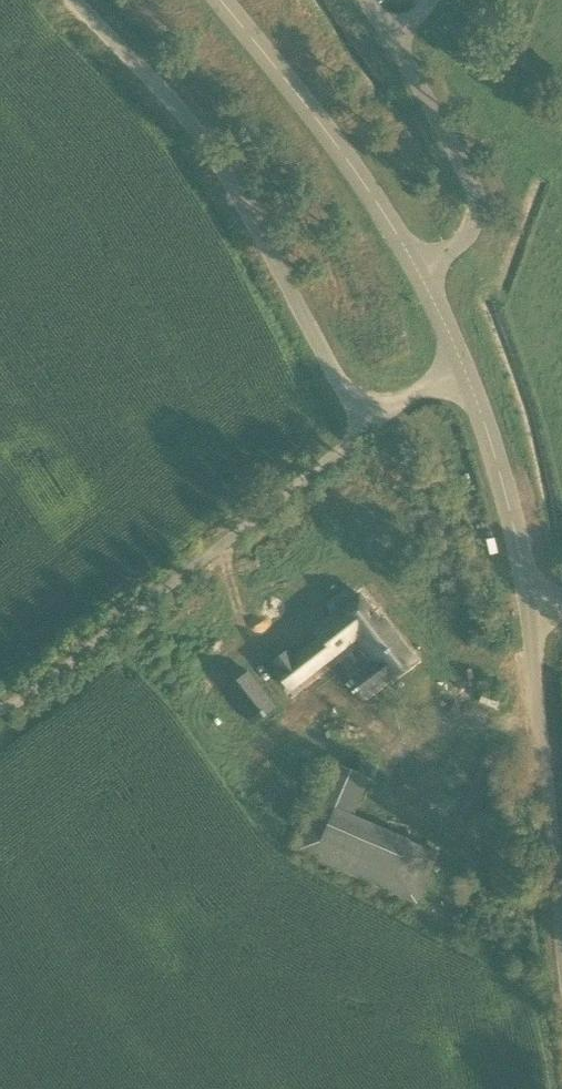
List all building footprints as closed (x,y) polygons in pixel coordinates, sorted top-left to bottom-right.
[(389,679),(388,679),(390,681),(392,680),(391,679),(414,661),(414,662),(416,661),(415,659),(414,660),(384,621),(385,620),(383,618),(381,620),(382,621),(381,622),(360,595),(350,603),(346,597),(336,605),(340,611),(338,612),(340,616),(318,633),(335,654),(357,637),(389,679)] [(272,662),(271,663),(272,665),(273,664),(279,672),(277,673),(289,689),(312,672),(299,656),(295,659),(289,652),(290,651),(289,649),(287,650),(287,651),(273,663),(272,662)] [(228,687),(226,689),(227,691),(228,690),(255,724),(263,717),(264,718),(268,715),(267,715),(276,708),(249,674),(250,673),(249,671),(247,672),(248,673),(228,688),(228,687)] [(354,817),(371,778),(333,761),(294,852),(416,904),(438,853),(354,817)]
